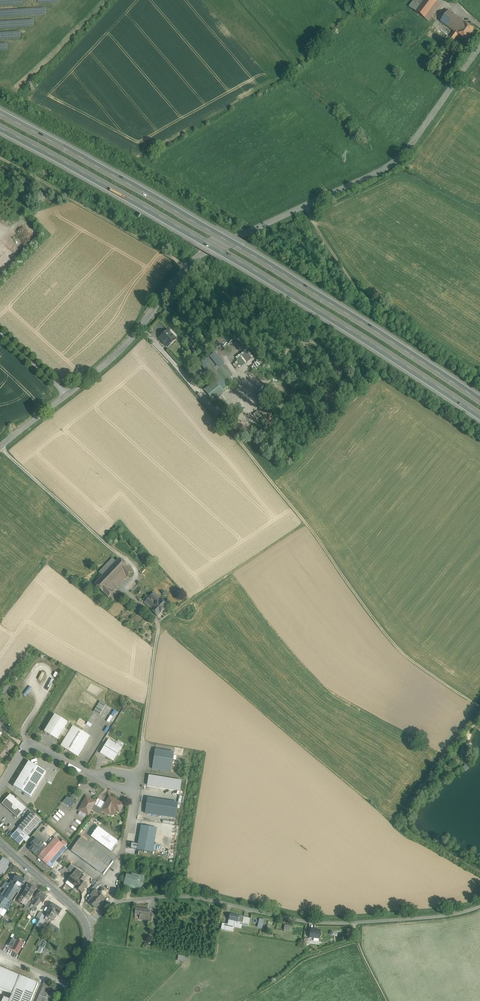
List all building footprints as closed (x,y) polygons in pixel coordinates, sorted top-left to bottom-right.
[(416,12),(424,18),(427,14),(431,17),(436,10),(432,7),(436,2),(434,0),(425,0),(416,12)] [(466,24),(448,11),(446,14),(440,22),(454,32),(458,34),(466,24)] [(466,24),(458,34),(465,40),(473,29),(466,24)] [(448,40),(447,41),(451,43),(458,34),(454,32),(450,37),(448,40)] [(176,339),(168,330),(162,337),(164,339),(162,341),(168,347),(176,339)] [(247,361),(242,355),(244,353),(242,350),(238,353),(240,357),(234,362),(238,367),(247,361)] [(208,359),(203,363),(202,362),(199,366),(206,374),(214,366),(208,359)] [(226,365),(218,368),(224,381),(232,377),(226,365)] [(228,386),(216,371),(211,376),(217,383),(222,389),(223,390),(228,386)] [(217,383),(213,386),(215,388),(212,390),(208,394),(211,398),(222,389),(217,383)] [(222,389),(211,398),(213,400),(223,391),(223,390),(222,389)] [(116,562),(113,558),(99,572),(102,576),(95,584),(109,597),(114,592),(114,591),(127,577),(127,578),(133,572),(119,559),(116,562)] [(160,599),(154,593),(149,598),(151,599),(146,604),(151,609),(150,610),(158,617),(168,606),(161,598),(160,599)] [(7,685),(1,693),(4,694),(9,686),(7,685)] [(93,711),(99,714),(106,705),(100,701),(93,711)] [(107,705),(99,718),(108,724),(116,710),(107,705)] [(68,722),(55,715),(44,732),(57,740),(61,735),(64,728),(68,722)] [(90,736),(73,726),(70,731),(64,728),(61,735),(66,738),(61,746),(78,757),(90,736)] [(109,739),(100,753),(106,757),(115,743),(109,739)] [(115,743),(106,757),(113,761),(122,747),(116,744),(117,743),(116,743),(116,744),(115,743)] [(174,752),(155,749),(152,769),(171,772),(174,752)] [(46,772),(29,761),(14,787),(31,797),(46,772)] [(149,775),(147,786),(180,791),(182,781),(149,775)] [(26,808),(11,794),(2,804),(18,817),(26,808)] [(72,807),(75,801),(66,796),(63,803),(72,807)] [(96,802),(86,797),(84,802),(94,807),(95,805),(96,802)] [(124,804),(110,797),(106,803),(103,809),(102,811),(103,811),(108,814),(110,810),(114,809),(120,813),(124,804)] [(95,805),(103,809),(106,803),(98,799),(96,802),(95,805)] [(175,804),(147,800),(145,813),(176,818),(178,804),(175,804)] [(94,807),(84,802),(79,810),(89,815),(92,809),(94,807)] [(101,814),(103,811),(102,811),(103,809),(95,805),(94,807),(92,809),(101,814)] [(32,812),(19,828),(28,836),(41,821),(32,812)] [(157,828),(141,825),(137,850),(153,853),(157,828)] [(118,841),(98,827),(91,836),(111,851),(118,841)] [(28,836),(19,828),(11,837),(20,845),(24,840),(26,842),(30,837),(28,836)] [(46,848),(38,857),(47,865),(47,864),(64,845),(55,837),(46,848)] [(110,859),(81,838),(71,851),(100,872),(110,859)] [(46,848),(38,841),(31,849),(38,856),(38,857),(46,848)] [(64,845),(47,864),(51,867),(67,848),(64,845)] [(1,872),(4,874),(9,866),(7,865),(9,861),(0,856),(0,874),(1,872)] [(110,859),(100,872),(104,875),(113,862),(110,859)] [(82,881),(79,879),(82,875),(83,874),(77,869),(73,874),(66,883),(74,889),(75,888),(82,893),(87,886),(82,881)] [(127,874),(124,886),(127,887),(127,885),(133,887),(133,885),(129,884),(131,876),(127,874)] [(144,877),(132,874),(131,876),(129,884),(133,885),(133,887),(132,888),(139,890),(140,886),(141,887),(144,877)] [(15,877),(13,880),(14,880),(13,882),(11,880),(7,886),(16,891),(19,886),(20,887),(24,880),(18,876),(16,877),(15,877)] [(27,886),(22,895),(25,896),(21,903),(26,906),(28,901),(29,899),(30,899),(37,888),(29,884),(28,886),(27,885),(27,886)] [(96,884),(89,893),(91,894),(95,890),(99,886),(96,884)] [(16,891),(7,886),(1,895),(10,900),(16,891)] [(105,898),(98,892),(95,890),(91,894),(94,897),(89,902),(96,909),(105,898)] [(40,891),(36,898),(32,904),(34,906),(37,908),(41,902),(43,903),(48,897),(40,891)] [(1,895),(0,897),(0,907),(2,908),(4,909),(10,900),(1,895)] [(10,900),(4,909),(7,911),(10,906),(13,902),(10,900)] [(52,903),(49,908),(49,909),(45,915),(45,916),(48,917),(53,920),(52,921),(53,921),(53,920),(57,914),(58,915),(59,916),(59,915),(62,910),(63,909),(62,909),(53,903),(52,903)] [(150,910),(136,908),(135,914),(140,915),(140,919),(152,921),(153,914),(150,914),(150,910)] [(244,917),(230,914),(229,922),(228,924),(227,930),(233,931),(234,921),(243,923),(244,917)] [(42,921),(40,919),(39,921),(43,924),(44,923),(48,917),(45,916),(42,921)] [(320,930),(311,929),(310,938),(314,938),(314,941),(318,942),(319,939),(320,930)] [(24,942),(14,937),(9,946),(20,951),(24,942)] [(38,944),(44,947),(47,942),(41,939),(38,944)] [(20,976),(0,968),(0,989),(12,995),(20,976)] [(39,984),(20,976),(12,995),(10,1000),(4,998),(3,1000),(31,1000),(39,984)] [(37,1000),(52,1000),(56,991),(53,989),(54,987),(45,983),(44,985),(43,985),(37,1000)]
